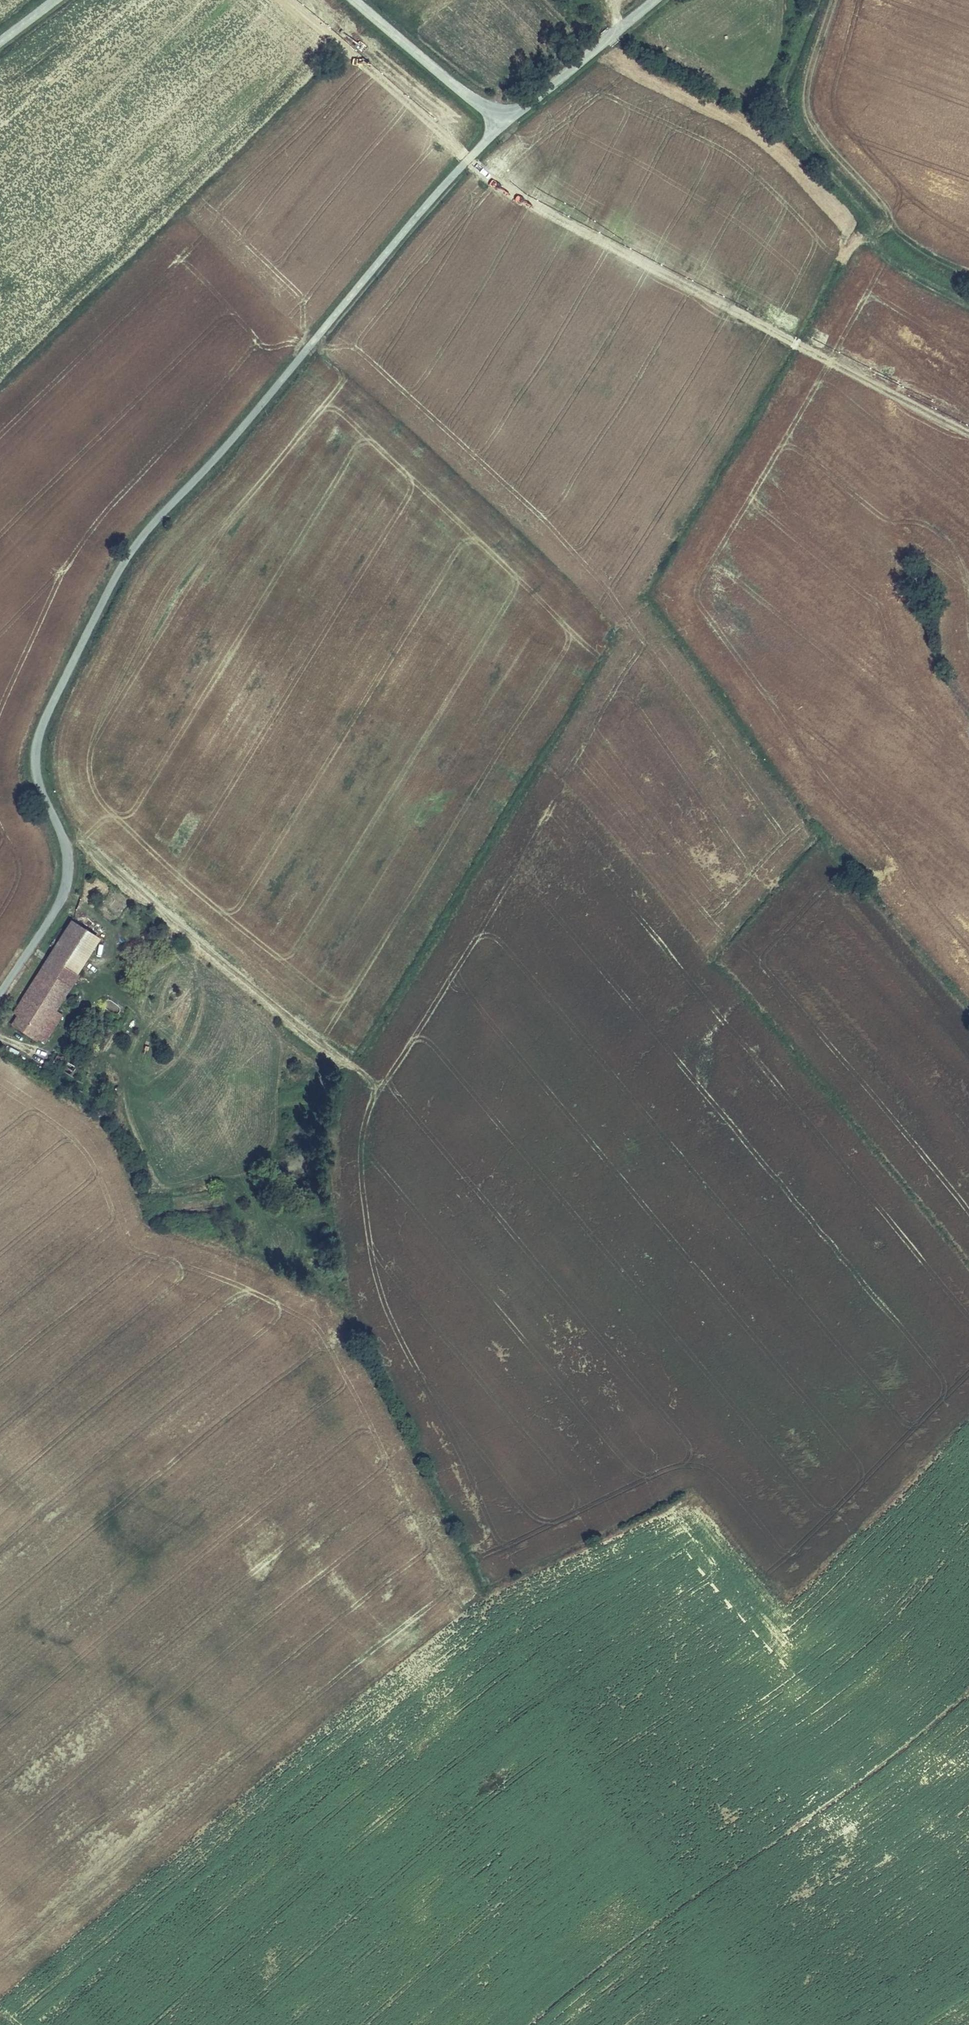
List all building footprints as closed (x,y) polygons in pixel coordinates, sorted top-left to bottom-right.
[(46,970),(71,986),(100,941),(74,925),(46,970)] [(35,1042),(71,986),(46,970),(16,1018),(18,1020),(12,1028),(35,1042)] [(84,1074),(76,1083),(82,1087),(89,1078),(84,1074)]
